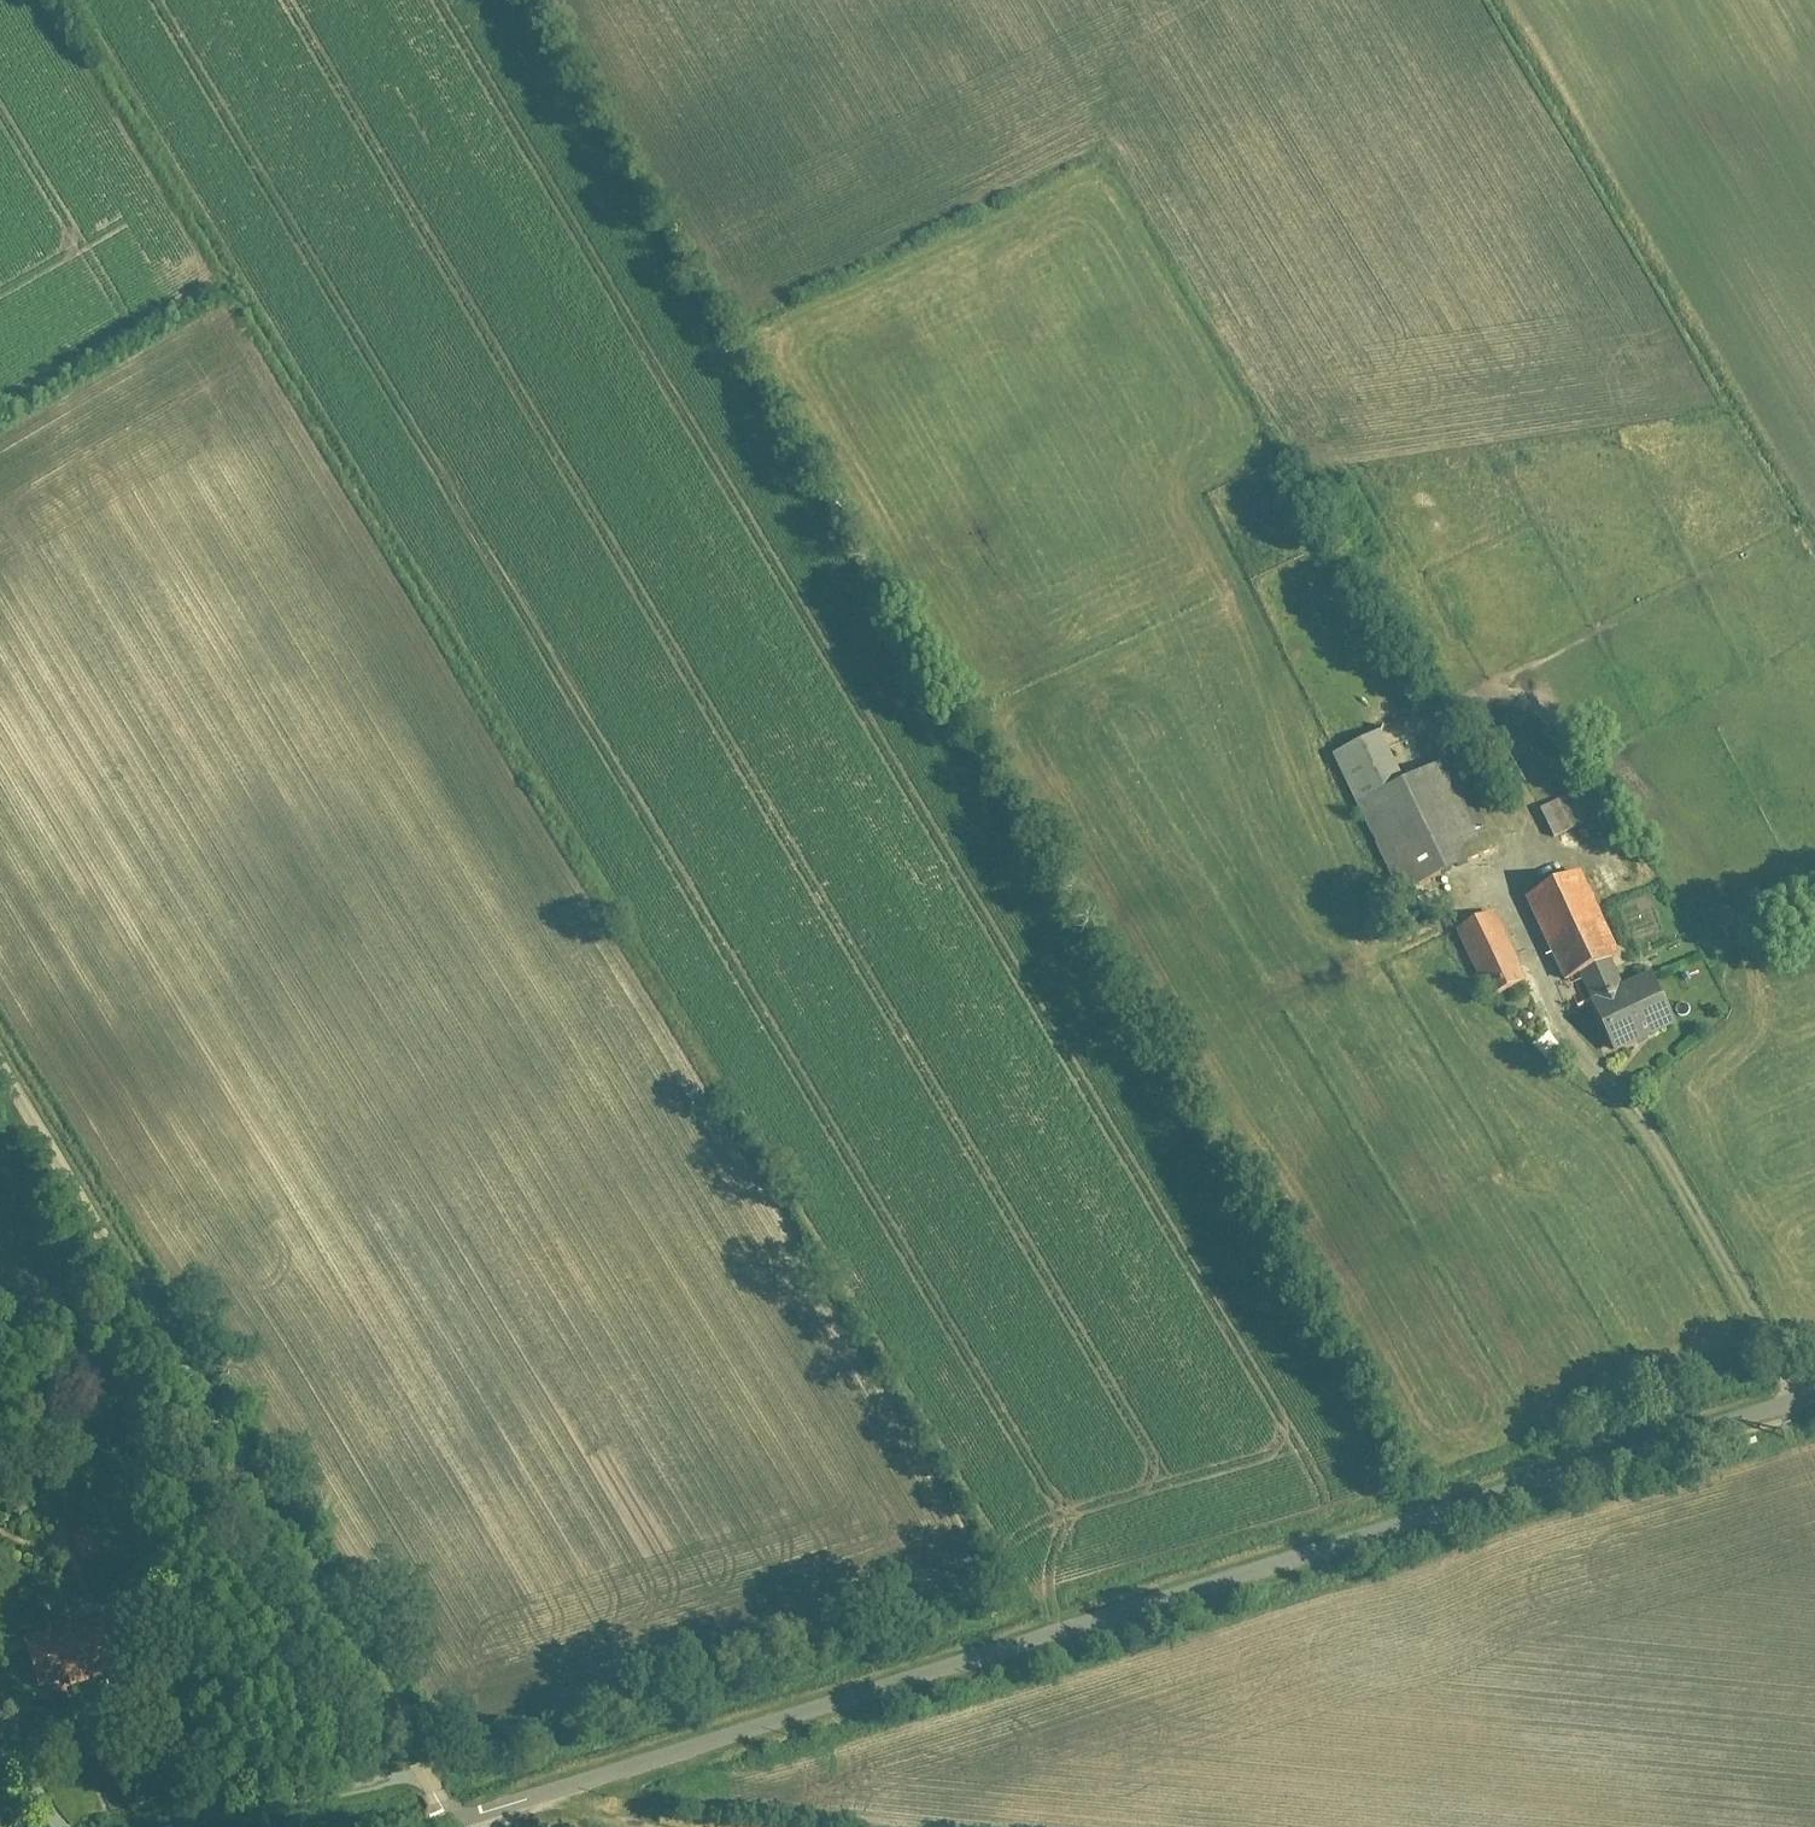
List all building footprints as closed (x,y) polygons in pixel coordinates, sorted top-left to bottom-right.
[(1381,736),(1334,756),(1395,900),(1495,857),(1453,759),(1401,782),(1381,736)] [(1585,787),(1537,810),(1552,842),(1601,820),(1585,787)] [(1562,980),(1578,973),(1612,1055),(1675,1029),(1654,979),(1620,993),(1574,882),(1529,901),(1562,980)] [(1495,917),(1454,936),(1484,1000),(1525,981),(1495,917)] [(27,1643),(38,1689),(123,1669),(112,1624),(27,1643)]
